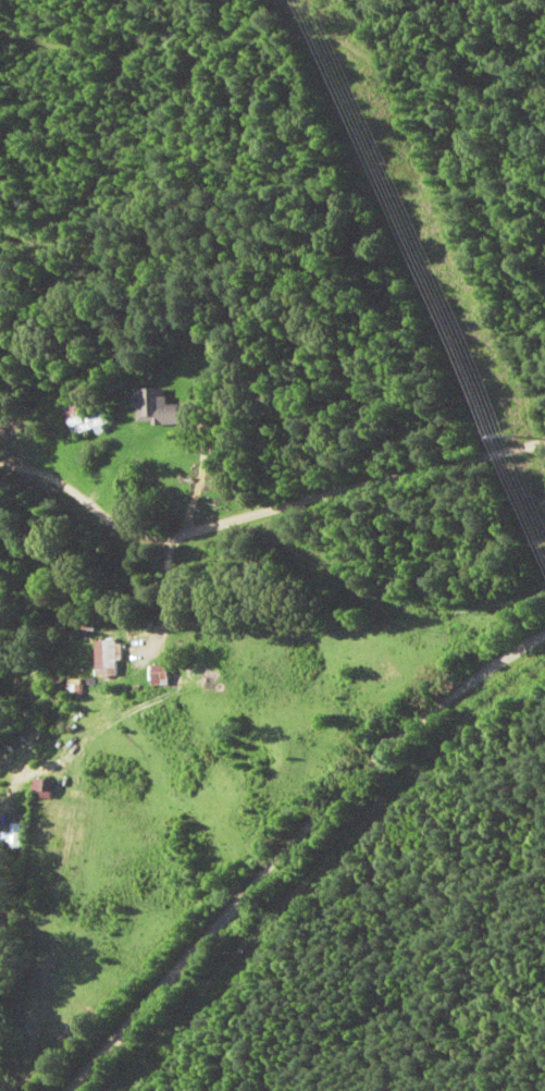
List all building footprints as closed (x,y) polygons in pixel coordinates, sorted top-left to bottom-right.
[(179,426),(179,406),(165,406),(165,391),(137,391),(137,426),(179,426)] [(104,410),(82,418),(77,404),(63,409),(73,438),(110,426),(104,410)] [(95,641),(95,677),(119,677),(119,641),(95,641)] [(166,667),(150,667),(150,686),(166,686),(166,667)] [(32,790),(51,794),(53,781),(34,777),(32,790)]
